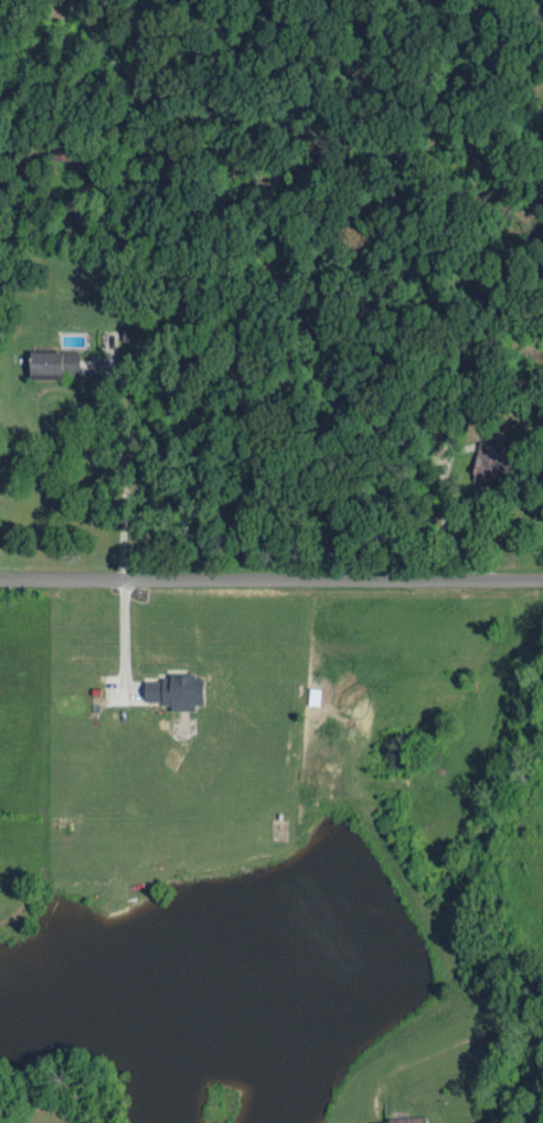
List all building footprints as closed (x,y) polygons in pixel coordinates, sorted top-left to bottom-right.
[(80,373),(81,349),(32,348),(31,377),(64,377),(64,373),(80,373)] [(475,476),(514,478),(516,442),(477,440),(475,476)] [(204,707),(204,674),(162,673),(162,680),(144,679),(144,700),(170,700),(170,706),(204,707)] [(320,704),(321,686),(309,686),(309,704),(320,704)] [(388,1114),(388,1119),(372,1119),(373,1122),(427,1122),(427,1112),(388,1114)]
